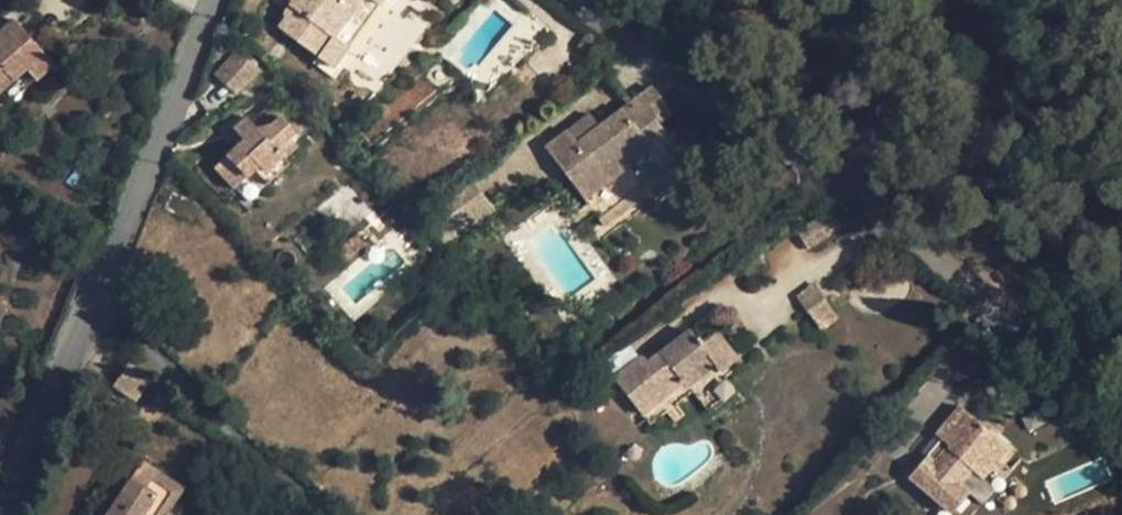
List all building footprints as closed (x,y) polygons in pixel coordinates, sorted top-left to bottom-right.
[(292,2),(285,12),(285,13),(285,14),(286,18),(279,27),(334,68),(385,0),(294,0),(292,2)] [(27,70),(45,54),(14,20),(0,32),(0,92),(27,70)] [(260,70),(238,50),(215,75),(236,96),(260,70)] [(45,54),(27,70),(36,81),(55,65),(45,54)] [(654,88),(601,128),(588,138),(584,132),(575,139),(569,132),(547,149),(595,213),(657,166),(679,149),(683,145),(667,123),(662,127),(654,117),(668,106),(654,88)] [(252,122),(247,117),(234,130),(237,133),(244,141),(236,148),(215,167),(246,202),(291,163),(285,158),(277,150),(291,139),(297,133),(281,116),(279,117),(269,106),(252,122)] [(244,141),(237,133),(229,140),(236,148),(244,141)] [(298,146),(291,139),(277,150),(285,158),(298,146)] [(847,226),(836,207),(831,209),(796,231),(808,250),(847,226)] [(349,252),(344,245),(335,252),(341,259),(349,252)] [(825,298),(814,283),(795,296),(806,312),(807,311),(824,299),(825,298)] [(836,316),(824,299),(807,311),(820,330),(837,318),(836,316)] [(1067,333),(1058,319),(1045,329),(1053,342),(1067,333)] [(701,344),(690,330),(648,362),(643,356),(613,379),(641,415),(684,382),(679,375),(706,353),(717,367),(720,371),(738,357),(717,331),(701,344)] [(717,367),(706,353),(679,375),(684,382),(689,388),(717,367)] [(150,376),(130,362),(113,387),(135,401),(150,376)] [(995,437),(960,407),(936,435),(948,446),(934,462),(927,457),(909,477),(951,513),(969,492),(958,484),(972,468),(970,467),(995,437)] [(1008,447),(995,437),(970,467),(972,468),(982,477),(1008,447)] [(143,463),(133,477),(121,496),(108,514),(165,514),(183,489),(143,463)] [(121,496),(133,477),(125,472),(113,490),(121,496)]
